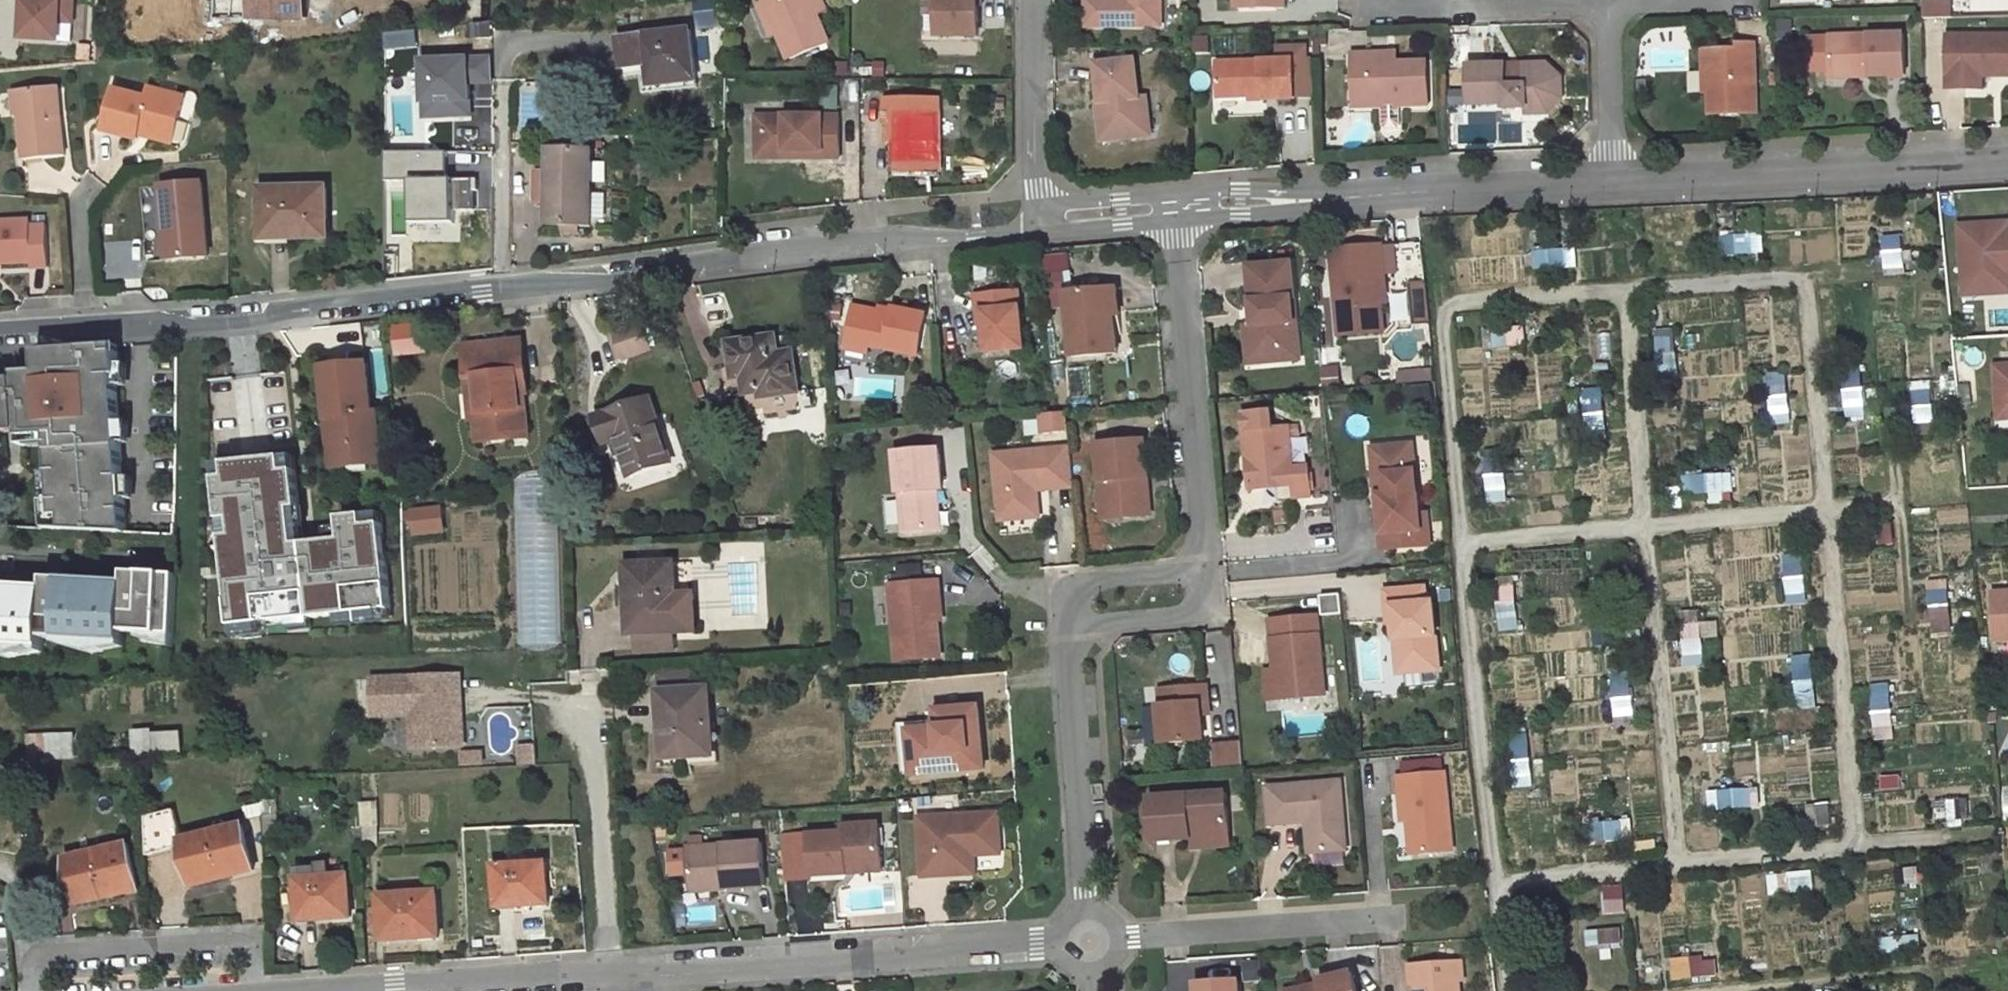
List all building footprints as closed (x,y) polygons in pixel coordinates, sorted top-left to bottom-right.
[(74,0),(24,0),(22,35),(59,38),(60,19),(61,1),(74,2),(74,0)] [(305,0),(251,0),(251,15),(305,15),(305,0)] [(698,21),(724,18),(722,0),(707,0),(696,1),(698,21)] [(789,60),(830,46),(821,17),(815,0),(769,0),(789,60)] [(821,17),(830,14),(826,0),(815,0),(821,17)] [(940,36),(981,36),(980,0),(940,0),(940,36)] [(1162,27),(1162,0),(1088,0),(1088,27),(1162,27)] [(1241,12),(1279,11),(1279,0),(1241,0),(1241,12)] [(1279,11),(1290,11),(1290,0),(1279,0),(1279,11)] [(73,19),(74,2),(61,1),(60,19),(73,19)] [(724,24),(724,18),(698,21),(699,27),(724,24)] [(698,79),(693,29),(622,37),(626,66),(650,63),(653,84),(698,79)] [(1906,76),(1905,35),(1831,37),(1832,72),(1871,71),(1871,77),(1906,76)] [(1947,41),(1949,93),(1983,92),(1982,79),(1992,79),(1992,74),(2000,74),(2000,79),(2007,79),(2007,39),(1947,41)] [(1756,44),(1739,44),(1739,49),(1704,50),(1704,72),(1709,72),(1710,93),(1711,115),(1758,114),(1756,44)] [(1281,62),(1218,63),(1219,97),(1263,96),(1263,100),(1296,99),(1296,78),(1309,78),(1308,48),(1281,49),(1281,62)] [(1372,64),(1371,54),(1353,55),(1355,107),(1430,105),(1429,63),(1398,63),(1372,64)] [(1397,54),(1371,54),(1372,64),(1398,63),(1397,54)] [(425,119),(479,119),(479,85),(497,85),(497,56),(425,56),(425,119)] [(1143,137),(1134,60),(1096,65),(1100,104),(1103,103),(1105,115),(1099,116),(1101,142),(1143,137)] [(1546,107),(1527,108),(1527,114),(1549,113),(1563,99),(1562,78),(1548,65),(1526,65),(1526,71),(1545,71),(1556,81),(1557,97),(1546,107)] [(1506,77),(1506,66),(1469,67),(1470,105),(1506,104),(1506,109),(1527,108),(1546,107),(1557,97),(1556,81),(1545,71),(1526,71),(1526,76),(1506,77)] [(19,86),(24,157),(67,154),(61,83),(19,86)] [(150,96),(119,88),(107,129),(141,139),(145,126),(170,134),(175,116),(182,118),(188,96),(153,87),(150,96)] [(941,172),(941,99),(887,99),(887,116),(897,116),(897,141),(897,172),(941,172)] [(1381,109),(1383,125),(1402,123),(1400,107),(1381,109)] [(760,157),(805,157),(805,150),(766,150),(766,115),(760,115),(760,157)] [(842,115),(766,115),(766,150),(805,150),(805,157),(842,156),(842,115)] [(897,116),(887,116),(887,141),(897,141),(897,116)] [(597,149),(554,148),(553,223),(595,224),(597,149)] [(409,223),(462,223),(462,178),(452,178),(452,151),(391,151),(391,199),(409,199),(409,223)] [(331,235),(330,186),(264,186),(265,230),(294,230),(294,235),(331,235)] [(174,219),(174,259),(209,259),(209,187),(169,187),(169,219),(174,219)] [(25,260),(26,266),(43,265),(41,224),(23,225),(22,218),(0,219),(0,262),(25,260)] [(163,219),(163,260),(174,259),(174,219),(169,219),(163,219)] [(1961,235),(1999,233),(2000,235),(2006,235),(2006,233),(2007,232),(2007,223),(1961,225),(1961,235)] [(1963,279),(2007,277),(2007,232),(2006,233),(2006,235),(2000,235),(1999,233),(1961,235),(1963,279)] [(1724,233),(1724,254),(1765,254),(1766,233),(1724,233)] [(1904,235),(1884,236),(1887,274),(1907,273),(1904,235)] [(1383,245),(1333,249),(1340,335),(1384,331),(1382,303),(1379,274),(1385,274),(1398,273),(1399,283),(1427,281),(1424,241),(1396,243),(1396,251),(1384,252),(1383,245)] [(1536,250),(1536,266),(1576,267),(1576,250),(1536,250)] [(1300,345),(1293,262),(1251,266),(1253,302),(1259,301),(1261,324),(1255,324),(1258,362),(1283,360),(1282,348),(1284,346),(1300,345)] [(1379,274),(1382,303),(1388,303),(1385,274),(1379,274)] [(1964,294),(2007,292),(2007,277),(1963,279),(1964,294)] [(1432,323),(1430,287),(1392,289),(1394,325),(1432,323)] [(1118,288),(1106,290),(1108,317),(1115,316),(1121,315),(1118,288)] [(1024,346),(1019,289),(975,293),(977,310),(982,310),(986,350),(1024,346)] [(1108,317),(1106,290),(1067,293),(1074,358),(1118,354),(1115,316),(1108,317)] [(879,309),(891,312),(892,306),(880,304),(879,309)] [(869,343),(918,352),(926,312),(892,306),(891,312),(879,309),(853,305),(847,339),(869,343)] [(649,347),(641,324),(618,332),(626,355),(649,347)] [(1255,324),(1246,325),(1249,363),(1258,362),(1255,324)] [(801,387),(795,349),(779,351),(777,333),(732,339),(735,364),(744,363),(748,388),(762,386),(763,392),(801,387)] [(528,391),(522,339),(465,346),(467,375),(476,374),(480,415),(475,415),(477,440),(512,436),(511,429),(528,427),(526,405),(521,405),(519,392),(528,391)] [(847,339),(846,347),(868,351),(869,343),(847,339)] [(3,437),(3,434),(21,433),(21,438),(58,435),(59,450),(55,450),(55,457),(31,480),(47,494),(54,493),(56,516),(65,516),(66,529),(129,532),(117,376),(120,376),(118,345),(50,351),(51,365),(37,366),(38,372),(16,374),(17,381),(0,382),(0,438),(3,437)] [(1282,348),(1283,360),(1301,359),(1300,345),(1284,346),(1282,348)] [(735,364),(737,374),(745,372),(744,363),(735,364)] [(332,417),(336,466),(376,462),(372,413),(369,413),(366,364),(321,367),(325,418),(332,417)] [(1997,367),(2000,411),(2007,410),(2007,366),(1997,367)] [(1417,370),(1418,381),(1433,379),(1432,369),(1417,370)] [(1417,370),(1398,372),(1399,383),(1418,381),(1417,370)] [(1769,372),(1772,409),(1791,407),(1787,370),(1769,372)] [(476,374),(467,375),(470,416),(475,415),(480,415),(476,374)] [(632,477),(672,464),(651,400),(597,416),(606,443),(620,439),(632,477)] [(1243,412),(1244,430),(1250,487),(1293,483),(1295,495),(1312,494),(1309,465),(1293,466),(1289,426),(1272,427),(1271,409),(1243,412)] [(1072,438),(1071,414),(1028,416),(1029,440),(1072,438)] [(528,427),(511,429),(512,436),(529,434),(528,427)] [(1151,512),(1144,437),(1097,441),(1101,479),(1110,478),(1113,516),(1151,512)] [(1415,451),(1414,441),(1373,444),(1377,491),(1379,491),(1387,490),(1384,453),(1415,451)] [(1071,445),(995,452),(1000,511),(1039,507),(1038,487),(1075,484),(1071,445)] [(943,486),(940,446),(896,449),(900,490),(901,490),(905,529),(941,526),(938,495),(933,495),(933,487),(937,486),(943,486)] [(1379,491),(1384,545),(1430,541),(1427,509),(1420,510),(1415,451),(1384,453),(1387,490),(1379,491)] [(297,455),(286,456),(287,470),(298,469),(297,455)] [(302,505),(298,469),(287,470),(286,456),(228,462),(229,476),(218,477),(222,518),(233,517),(235,533),(224,534),(233,624),(272,620),(291,618),(313,616),(305,542),(298,543),(294,507),(302,506),(302,505)] [(228,462),(217,463),(218,477),(229,476),(228,462)] [(562,646),(561,478),(517,478),(518,647),(562,646)] [(1101,479),(1104,517),(1113,516),(1110,478),(1101,479)] [(305,505),(302,505),(302,506),(294,507),(298,543),(305,542),(304,525),(307,525),(305,505)] [(412,508),(413,536),(447,534),(445,507),(412,508)] [(1000,511),(1001,517),(1040,514),(1039,507),(1000,511)] [(305,542),(313,616),(338,613),(393,608),(383,512),(342,516),(343,526),(344,538),(330,539),(305,542)] [(233,517),(222,518),(224,534),(235,533),(233,517)] [(344,538),(343,526),(329,527),(330,539),(344,538)] [(677,593),(676,561),(628,563),(630,600),(633,600),(635,632),(638,632),(675,630),(679,630),(677,593)] [(184,573),(139,572),(139,584),(0,581),(0,651),(61,652),(61,644),(182,647),(184,573)] [(942,578),(893,582),(898,658),(942,655),(938,595),(943,594),(942,578)] [(1930,580),(1933,634),(1953,634),(1950,579),(1930,580)] [(1427,582),(1387,585),(1390,618),(1395,617),(1397,634),(1403,633),(1406,666),(1441,663),(1435,596),(1428,597),(1427,582)] [(1995,591),(1998,638),(2007,638),(2007,590),(1995,591)] [(695,592),(677,593),(679,630),(697,629),(695,592)] [(394,618),(393,608),(338,613),(339,624),(394,618)] [(1325,691),(1318,611),(1271,615),(1275,666),(1278,695),(1325,691)] [(314,626),(313,616),(291,618),(293,629),(314,626)] [(272,620),(233,624),(234,634),(273,631),(272,620)] [(1707,662),(1708,624),(1686,624),(1685,662),(1707,662)] [(675,630),(638,632),(639,650),(676,648),(675,630)] [(1406,666),(1403,633),(1397,634),(1400,667),(1406,666)] [(1813,675),(1812,655),(1798,656),(1799,676),(1813,675)] [(1265,666),(1268,696),(1278,695),(1275,666),(1265,666)] [(470,744),(511,742),(510,718),(505,718),(504,706),(509,706),(508,671),(420,675),(421,712),(458,711),(458,724),(469,724),(470,744)] [(1157,701),(1161,740),(1203,736),(1201,712),(1200,699),(1208,698),(1207,681),(1158,686),(1160,701),(1157,701)] [(1871,686),(1878,736),(1895,734),(1888,683),(1871,686)] [(711,687),(660,689),(665,757),(712,754),(710,723),(714,723),(711,687)] [(1200,699),(1201,712),(1209,711),(1208,698),(1200,699)] [(983,766),(978,705),(936,708),(937,718),(937,726),(932,733),(909,735),(912,771),(983,766)] [(937,718),(898,720),(902,772),(912,771),(909,735),(932,733),(937,726),(937,718)] [(469,724),(458,724),(459,744),(470,744),(469,724)] [(76,754),(74,733),(28,736),(30,758),(76,754)] [(1532,737),(1515,737),(1515,786),(1533,786),(1532,737)] [(1241,739),(1211,742),(1213,768),(1243,765),(1241,739)] [(1452,846),(1445,768),(1398,772),(1400,789),(1406,788),(1408,816),(1411,849),(1452,846)] [(1340,778),(1268,784),(1271,820),(1310,817),(1313,847),(1346,845),(1340,778)] [(1226,788),(1149,795),(1153,838),(1192,834),(1192,831),(1229,827),(1226,788)] [(1408,816),(1406,788),(1400,789),(1402,817),(1408,816)] [(281,820),(279,798),(266,799),(266,820),(281,820)] [(1001,848),(998,809),(919,816),(924,874),(965,870),(964,852),(974,851),(1001,848)] [(282,835),(281,820),(266,820),(267,835),(282,835)] [(257,867),(246,822),(183,838),(194,882),(257,867)] [(882,843),(880,823),(871,824),(873,827),(875,844),(882,843)] [(814,874),(848,872),(848,867),(857,866),(861,871),(884,869),(882,843),(875,844),(873,827),(871,824),(844,825),(845,832),(811,835),(814,874)] [(552,834),(567,833),(566,825),(552,826),(552,834)] [(1229,827),(1192,831),(1192,834),(1193,844),(1231,840),(1229,827)] [(366,845),(380,844),(379,832),(365,832),(366,845)] [(141,887),(131,842),(68,857),(78,901),(141,887)] [(694,886),(731,882),(731,890),(769,887),(766,844),(691,850),(694,886)] [(976,869),(974,851),(964,852),(965,870),(976,869)] [(552,904),(549,863),(497,866),(500,907),(552,904)] [(328,865),(297,867),(301,919),(353,915),(349,874),(329,875),(328,865)] [(731,882),(694,886),(695,893),(731,890),(731,882)] [(438,890),(380,894),(383,938),(422,935),(422,933),(441,931),(438,890)] [(1408,958),(1409,978),(1414,978),(1415,990),(1458,990),(1457,975),(1462,975),(1461,955),(1408,958)] [(1717,977),(1717,957),(1672,958),(1672,978),(1717,977)] [(1351,967),(1318,975),(1319,979),(1321,985),(1298,990),(1357,990),(1351,967)] [(1237,976),(1195,979),(1196,990),(1238,990),(1237,976)] [(1319,979),(1284,988),(1285,990),(1298,990),(1321,985),(1319,979)]
